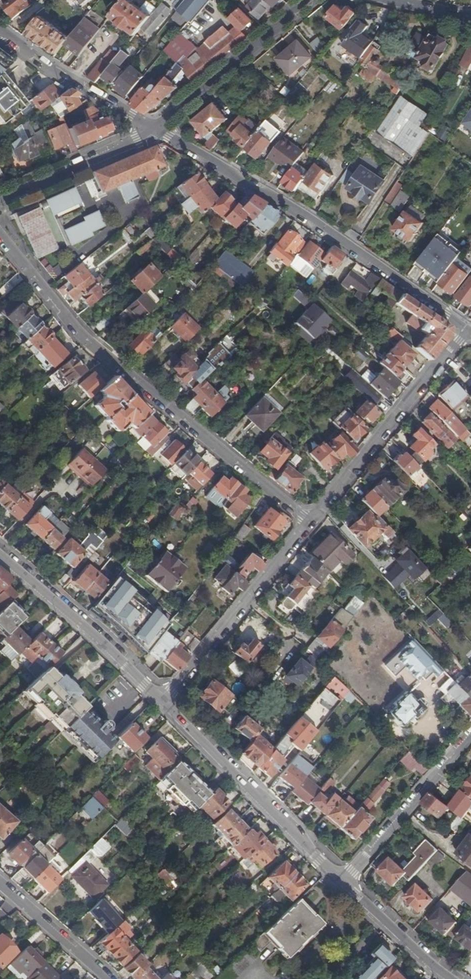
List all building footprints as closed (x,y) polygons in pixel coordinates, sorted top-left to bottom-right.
[(12,19),(30,6),(26,0),(12,0),(3,6),(12,19)] [(135,34),(151,15),(138,6),(140,4),(136,2),(135,3),(130,0),(122,0),(109,16),(134,35),(135,34)] [(177,9),(185,0),(177,0),(172,6),(177,9)] [(177,9),(189,19),(195,12),(205,0),(185,0),(177,9)] [(274,6),(268,0),(248,0),(257,8),(253,12),(260,18),(268,8),(271,10),(274,6)] [(170,10),(161,2),(155,11),(156,12),(142,28),(150,35),(170,10)] [(342,29),(356,13),(348,6),(343,11),(336,5),(327,16),(342,29)] [(177,9),(172,16),(184,25),(189,19),(177,9)] [(238,26),(241,30),(252,20),(240,9),(230,19),(238,26)] [(64,44),(79,55),(92,38),(86,33),(90,28),(84,23),(87,19),(88,19),(92,14),(89,12),(74,31),(69,37),(64,44)] [(56,53),(64,44),(69,37),(39,15),(28,31),(27,32),(42,43),(56,53)] [(153,93),(161,101),(169,95),(177,88),(176,86),(174,84),(172,82),(183,69),(185,72),(193,80),(199,75),(224,55),(240,41),(231,32),(228,34),(222,28),(221,27),(209,37),(205,31),(199,35),(198,34),(192,41),(193,42),(189,47),(184,42),(186,39),(179,32),(164,50),(172,57),(177,62),(157,87),(153,93)] [(231,32),(240,41),(246,37),(237,27),(231,32)] [(371,45),(374,41),(355,28),(343,44),(362,58),(371,45)] [(421,47),(423,48),(418,57),(425,61),(425,62),(435,67),(440,58),(441,59),(444,52),(448,44),(438,39),(439,38),(430,33),(427,39),(425,38),(421,47)] [(318,38),(311,44),(320,56),(327,48),(318,38)] [(278,59),(298,42),(296,39),(281,52),(275,56),(278,59)] [(311,57),(298,42),(278,59),(291,74),(311,57)] [(372,46),(371,45),(362,58),(359,62),(367,67),(361,75),(366,78),(364,80),(367,83),(369,80),(373,83),(382,70),(384,66),(380,64),(380,62),(379,60),(378,58),(385,49),(381,47),(374,42),(372,46)] [(469,46),(459,65),(468,70),(470,65),(470,47),(469,46)] [(103,76),(113,84),(123,71),(118,67),(128,55),(122,50),(118,55),(110,64),(112,65),(103,76)] [(161,69),(172,57),(164,50),(153,63),(161,69)] [(87,78),(95,82),(110,64),(118,55),(114,51),(110,53),(105,59),(103,58),(91,74),(87,78)] [(8,63),(0,57),(0,71),(8,63)] [(114,85),(127,95),(143,76),(130,66),(114,85)] [(172,82),(174,84),(185,72),(183,69),(172,82)] [(399,88),(403,82),(382,70),(378,76),(399,88)] [(326,86),(332,79),(323,72),(317,79),(326,86)] [(0,77),(0,122),(23,105),(0,77)] [(337,85),(332,81),(325,89),(331,93),(337,85)] [(258,95),(276,109),(286,97),(280,92),(268,82),(258,95)] [(130,103),(147,113),(152,109),(161,101),(153,93),(157,87),(153,83),(148,89),(144,86),(130,103)] [(57,97),(49,85),(30,99),(33,103),(35,102),(40,110),(49,103),(57,97)] [(285,86),(280,92),(286,97),(291,91),(285,86)] [(77,95),(68,89),(57,97),(49,103),(52,107),(59,118),(61,116),(79,105),(74,97),(77,95)] [(355,108),(359,102),(347,94),(342,101),(355,108)] [(377,132),(413,156),(429,132),(425,130),(428,123),(426,122),(428,120),(425,118),(428,113),(401,96),(377,132)] [(199,143),(212,150),(226,133),(223,130),(217,136),(212,131),(227,119),(214,103),(192,121),(205,137),(199,143)] [(101,112),(90,105),(81,110),(85,119),(86,118),(87,121),(94,137),(112,130),(107,117),(101,119),(100,118),(97,118),(96,114),(101,112)] [(463,122),(470,127),(470,110),(463,122)] [(245,147),(255,135),(243,126),(248,120),(241,115),(238,118),(228,130),(238,138),(236,140),(245,147)] [(36,135),(35,133),(34,134),(28,119),(21,124),(27,138),(28,137),(28,138),(29,138),(36,135)] [(232,162),(241,167),(253,153),(259,158),(281,132),(267,120),(255,135),(245,147),(232,162)] [(87,121),(67,129),(72,142),(74,146),(94,137),(87,121)] [(444,124),(437,136),(446,140),(452,128),(444,124)] [(55,149),(66,144),(69,143),(62,125),(47,131),(55,149)] [(413,156),(384,201),(400,211),(410,196),(401,190),(404,186),(402,185),(413,169),(412,168),(433,135),(429,132),(413,156)] [(376,138),(370,134),(365,141),(371,145),(376,138)] [(269,156),(290,171),(297,162),(304,152),(285,136),(269,156)] [(36,155),(29,138),(28,138),(21,144),(17,139),(9,144),(15,157),(16,161),(26,157),(27,158),(36,155)] [(371,145),(365,141),(356,155),(362,159),(371,145)] [(70,154),(76,151),(74,146),(72,142),(69,143),(66,144),(70,154)] [(15,157),(9,144),(7,146),(5,148),(5,149),(4,151),(4,152),(5,154),(5,155),(6,156),(7,157),(8,157),(9,158),(10,158),(12,158),(15,157)] [(165,166),(156,145),(116,162),(91,172),(92,174),(100,193),(117,186),(125,202),(137,197),(130,180),(141,176),(144,182),(158,177),(155,170),(165,166)] [(319,158),(325,150),(319,145),(313,154),(319,158)] [(330,153),(325,150),(319,158),(324,162),(330,153)] [(283,181),(296,190),(299,186),(303,180),(310,171),(297,162),(290,171),(283,181)] [(314,165),(310,171),(303,180),(320,191),(322,192),(334,176),(325,170),(324,172),(314,165)] [(349,188),(370,202),(383,181),(362,167),(357,176),(347,169),(339,180),(350,187),(349,188)] [(204,184),(195,173),(176,188),(185,200),(204,184)] [(91,198),(97,196),(91,179),(84,182),(91,198)] [(303,180),(299,186),(315,198),(320,191),(303,180)] [(209,191),(204,184),(185,200),(180,203),(194,222),(215,199),(209,191)] [(53,215),(80,203),(74,189),(47,200),(53,215)] [(222,219),(233,207),(228,202),(230,200),(222,193),(210,208),(222,219)] [(258,200),(251,196),(239,209),(239,210),(243,214),(250,220),(264,204),(258,200)] [(279,213),(264,204),(250,220),(238,234),(241,237),(250,226),(260,234),(264,231),(265,230),(275,217),(279,213)] [(239,209),(234,205),(233,207),(222,219),(233,228),(243,217),(241,216),(243,214),(239,210),(239,209)] [(411,206),(407,211),(422,221),(425,216),(411,206)] [(38,208),(17,217),(35,258),(56,249),(38,208)] [(422,221),(407,211),(406,210),(394,229),(411,241),(424,222),(422,221)] [(71,246),(92,236),(91,233),(105,226),(98,212),(84,219),(86,222),(65,232),(71,246)] [(160,232),(153,224),(148,228),(153,233),(155,236),(156,235),(160,232)] [(130,225),(125,229),(129,234),(134,231),(130,225)] [(153,233),(148,228),(144,231),(149,236),(153,233)] [(295,255),(304,243),(288,230),(277,244),(281,248),(277,252),(281,256),(284,251),(292,258),(295,255)] [(170,250),(156,235),(155,236),(151,239),(165,255),(169,251),(170,250)] [(441,278),(453,263),(460,253),(437,236),(418,261),(427,268),(432,271),(441,278)] [(287,264),(292,258),(284,251),(281,256),(277,252),(281,248),(277,244),(275,243),(267,253),(284,268),(287,264)] [(297,256),(295,255),(292,258),(287,264),(305,279),(312,269),(312,268),(323,255),(308,243),(297,256)] [(342,255),(330,246),(319,261),(324,265),(321,269),(329,276),(334,270),(335,270),(338,266),(337,264),(336,263),(342,255)] [(252,271),(225,250),(217,260),(244,281),(252,271)] [(244,281),(217,260),(213,265),(235,282),(240,286),(244,281)] [(418,261),(415,265),(424,272),(427,268),(418,261)] [(441,278),(439,281),(454,293),(469,274),(453,263),(441,278)] [(63,277),(72,288),(88,276),(78,264),(63,277)] [(142,293),(160,277),(148,264),(129,281),(141,294),(142,293)] [(213,265),(209,269),(232,287),(235,282),(213,265)] [(328,282),(331,279),(317,266),(313,270),(328,282)] [(430,274),(439,281),(441,278),(432,271),(430,274)] [(364,284),(349,272),(339,285),(360,302),(377,279),(371,274),(364,284)] [(73,301),(78,297),(94,284),(99,281),(96,278),(92,281),(88,276),(72,288),(70,290),(66,293),(73,301)] [(455,295),(470,306),(470,276),(455,295)] [(195,286),(188,279),(184,283),(192,290),(195,286)] [(390,287),(379,280),(374,288),(388,298),(381,306),(387,311),(393,303),(400,294),(390,287)] [(57,290),(62,296),(66,293),(70,290),(65,284),(57,290)] [(82,305),(85,308),(107,291),(105,289),(101,292),(94,284),(78,297),(79,298),(77,300),(81,305),(83,303),(84,304),(82,305)] [(154,306),(142,293),(141,294),(124,309),(136,321),(154,306)] [(423,310),(400,294),(393,303),(407,313),(405,316),(408,318),(405,323),(417,331),(418,330),(425,335),(414,348),(427,360),(448,334),(447,327),(423,310)] [(269,301),(262,296),(258,300),(260,302),(265,306),(269,301)] [(31,315),(24,307),(23,308),(12,297),(0,308),(0,311),(16,328),(30,316),(31,315)] [(310,303),(293,323),(311,339),(328,319),(310,303)] [(124,309),(122,310),(134,323),(136,321),(124,309)] [(174,311),(170,317),(175,322),(180,317),(174,311)] [(185,342),(198,329),(183,314),(180,317),(175,322),(170,327),(185,342)] [(33,319),(30,316),(16,328),(4,340),(9,344),(14,339),(12,336),(18,330),(26,339),(40,326),(41,326),(34,319),(33,319)] [(94,326),(99,331),(109,323),(104,317),(94,326)] [(322,335),(329,342),(338,331),(331,325),(322,335)] [(44,330),(40,326),(26,339),(21,344),(32,355),(51,338),(51,337),(45,330),(44,330)] [(397,341),(385,354),(401,368),(413,354),(408,350),(411,346),(390,328),(385,333),(390,337),(391,336),(397,341)] [(136,351),(140,355),(154,341),(142,330),(127,346),(135,353),(136,351)] [(61,349),(51,338),(32,355),(46,370),(51,365),(52,367),(66,354),(65,352),(61,349)] [(362,360),(366,355),(359,348),(354,353),(362,360)] [(228,349),(220,357),(224,361),(232,353),(228,349)] [(182,383),(183,383),(197,370),(195,368),(200,363),(189,351),(188,351),(183,355),(178,359),(173,354),(165,363),(175,373),(174,375),(182,383)] [(401,368),(385,354),(377,363),(383,368),(397,381),(405,372),(401,368)] [(61,388),(84,370),(73,357),(51,375),(61,388)] [(215,362),(217,364),(219,366),(224,361),(220,357),(215,362)] [(183,383),(190,389),(200,380),(207,373),(207,372),(205,370),(203,370),(201,372),(198,369),(202,365),(200,363),(195,368),(197,370),(183,383)] [(394,385),(397,381),(383,368),(377,374),(367,384),(380,395),(381,397),(382,398),(394,385)] [(367,384),(377,374),(375,372),(372,375),(366,369),(359,376),(367,384)] [(344,379),(371,405),(380,395),(367,384),(359,376),(352,370),(344,379)] [(98,391),(103,386),(92,373),(78,385),(89,398),(98,391)] [(131,394),(114,376),(103,386),(98,391),(101,395),(101,398),(94,405),(105,417),(105,418),(131,394)] [(183,407),(192,415),(200,407),(214,394),(200,380),(190,389),(195,395),(183,407)] [(450,409),(466,396),(452,381),(437,394),(450,409)] [(282,408),(266,392),(262,397),(278,413),(282,408)] [(148,412),(131,394),(105,418),(105,420),(114,430),(117,431),(127,422),(131,427),(147,413),(148,412)] [(214,394),(200,407),(208,416),(222,403),(222,402),(224,400),(221,397),(219,399),(214,394)] [(262,397),(245,415),(261,431),(278,413),(262,397)] [(436,399),(427,408),(455,437),(464,429),(436,399)] [(376,413),(364,402),(353,413),(359,418),(362,416),(368,422),(376,413)] [(290,403),(279,415),(283,419),(295,408),(290,403)] [(358,436),(365,429),(346,409),(331,423),(337,430),(339,427),(351,440),(357,435),(358,436)] [(155,421),(147,413),(131,427),(131,428),(139,437),(140,436),(155,421)] [(452,437),(429,414),(420,422),(443,446),(452,437)] [(166,433),(155,421),(140,436),(151,447),(155,443),(157,445),(159,443),(161,444),(164,441),(161,438),(163,435),(166,433)] [(412,452),(407,457),(415,466),(428,454),(426,451),(433,444),(417,428),(410,436),(414,441),(408,447),(412,452)] [(272,468),(273,469),(285,454),(277,447),(281,442),(281,441),(282,440),(273,433),(258,451),(266,458),(263,461),(272,468)] [(347,457),(355,450),(340,433),(326,445),(338,458),(344,453),(347,457)] [(49,441),(61,450),(70,441),(52,437),(49,441)] [(164,441),(161,444),(163,446),(160,449),(162,451),(158,454),(170,466),(184,451),(173,440),(171,442),(168,445),(164,441)] [(277,447),(285,454),(289,449),(281,442),(277,447)] [(327,466),(335,459),(321,443),(309,454),(322,470),(326,466),(327,466)] [(93,459),(81,449),(66,465),(78,476),(93,459)] [(189,455),(185,451),(184,451),(170,466),(168,468),(180,480),(187,472),(197,461),(198,461),(190,453),(189,455)] [(398,454),(391,461),(410,480),(416,474),(413,471),(417,467),(415,466),(407,457),(402,452),(399,455),(398,454)] [(116,456),(110,463),(119,472),(125,466),(125,465),(117,457),(116,456)] [(105,469),(93,459),(78,476),(90,486),(105,469)] [(284,465),(289,470),(293,465),(287,460),(284,465)] [(211,474),(197,461),(187,472),(193,477),(191,479),(193,482),(195,480),(201,485),(211,474)] [(302,466),(305,470),(312,465),(309,461),(302,466)] [(273,480),(289,493),(296,485),(294,483),(299,478),(289,470),(284,465),(278,473),(273,480)] [(315,482),(322,476),(312,465),(305,470),(315,482)] [(266,475),(273,480),(278,473),(273,469),(272,468),(266,475)] [(420,473),(413,479),(420,487),(427,481),(420,473)] [(225,499),(237,485),(229,478),(226,482),(220,477),(204,497),(219,508),(221,505),(225,499)] [(382,479),(369,491),(385,506),(401,490),(393,481),(388,485),(382,479)] [(19,497),(20,496),(6,484),(0,490),(0,505),(1,506),(0,506),(0,518),(19,497)] [(245,491),(237,484),(237,485),(225,499),(221,505),(234,516),(248,499),(242,494),(245,491)] [(369,491),(360,500),(374,515),(375,516),(385,506),(369,491)] [(262,496),(256,492),(247,503),(253,508),(262,496)] [(17,520),(31,504),(25,498),(23,501),(19,497),(0,518),(0,523),(4,526),(13,516),(17,520)] [(176,502),(167,513),(175,519),(179,513),(184,516),(188,511),(176,502)] [(25,525),(41,540),(52,528),(58,521),(41,506),(25,525)] [(282,522),(267,509),(253,526),(269,539),(275,532),(274,531),(282,522)] [(375,516),(374,515),(371,518),(365,513),(348,529),(362,545),(372,537),(374,539),(376,536),(374,534),(378,531),(385,538),(391,533),(375,516)] [(249,529),(242,524),(233,537),(240,542),(249,529)] [(41,540),(52,549),(65,534),(57,527),(54,530),(52,528),(41,540)] [(89,545),(95,550),(102,541),(90,530),(87,533),(87,536),(85,539),(89,543),(89,545)] [(308,555),(310,557),(326,572),(338,560),(342,565),(351,555),(330,533),(308,555)] [(15,549),(22,555),(32,543),(25,537),(15,549)] [(55,583),(62,589),(95,550),(89,545),(89,543),(85,539),(78,546),(69,538),(66,541),(64,539),(57,547),(59,549),(55,554),(71,567),(65,575),(64,574),(61,578),(56,581),(55,583)] [(44,546),(36,555),(42,560),(47,555),(50,551),(44,546)] [(382,555),(387,550),(384,546),(378,551),(382,555)] [(422,580),(429,573),(403,546),(397,552),(402,558),(390,570),(400,581),(404,577),(407,575),(411,579),(415,576),(420,581),(422,579),(422,580)] [(165,592),(185,569),(183,567),(185,565),(177,558),(175,561),(164,552),(145,575),(165,592)] [(257,572),(263,564),(248,553),(236,568),(239,570),(235,574),(241,579),(251,567),(257,572)] [(310,557),(294,576),(312,589),(326,573),(326,572),(310,557)] [(72,581),(83,590),(97,573),(87,564),(72,581)] [(222,586),(232,572),(224,566),(213,579),(222,586)] [(0,568),(0,592),(7,585),(13,579),(0,568)] [(400,581),(390,570),(382,576),(392,588),(400,581)] [(241,591),(247,584),(241,579),(235,574),(232,572),(222,586),(220,587),(228,594),(235,586),(241,591)] [(97,573),(83,590),(93,599),(108,582),(97,573)] [(407,575),(404,577),(414,587),(420,581),(415,576),(411,579),(407,575)] [(304,590),(314,598),(318,593),(312,589),(294,576),(287,585),(291,589),(288,593),(281,602),(289,609),(291,607),(304,590)] [(116,577),(92,607),(144,654),(148,648),(165,627),(167,624),(116,577)] [(283,588),(288,593),(291,589),(287,585),(286,584),(283,588)] [(7,585),(0,592),(0,611),(11,600),(16,594),(7,585)] [(304,590),(291,607),(301,615),(314,598),(304,590)] [(352,617),(362,604),(354,597),(343,610),(352,617)] [(11,600),(0,611),(0,642),(15,627),(26,615),(11,600)] [(289,609),(281,602),(277,607),(285,613),(289,609)] [(327,647),(352,617),(343,610),(340,608),(316,638),(317,639),(327,647)] [(424,623),(428,627),(442,614),(439,610),(432,616),(424,623)] [(182,635),(187,629),(181,625),(176,631),(182,635)] [(15,627),(0,642),(0,643),(3,646),(0,649),(0,652),(10,662),(19,653),(30,642),(15,627)] [(148,648),(162,659),(176,642),(166,634),(169,630),(165,627),(148,648)] [(176,671),(201,641),(187,629),(182,635),(176,642),(162,659),(176,671)] [(50,642),(40,633),(30,642),(19,653),(31,663),(33,660),(51,643),(50,642)] [(413,637),(383,665),(393,676),(403,666),(416,680),(428,669),(434,676),(442,669),(413,637)] [(241,643),(233,652),(246,663),(260,645),(252,638),(245,646),(241,643)] [(317,639),(313,644),(323,652),(327,647),(317,639)] [(52,643),(51,643),(33,660),(34,661),(44,670),(47,668),(63,652),(52,643)] [(313,644),(308,650),(319,658),(323,652),(313,644)] [(258,656),(250,666),(256,671),(264,661),(258,656)] [(297,685),(310,669),(299,660),(285,676),(297,685)] [(47,668),(44,670),(22,691),(35,704),(59,680),(56,677),(47,668)] [(446,692),(452,698),(460,689),(457,687),(442,669),(434,676),(448,690),(446,692)] [(470,674),(457,687),(460,689),(470,700),(470,674)] [(69,683),(63,677),(59,680),(66,687),(69,683)] [(347,691),(333,677),(327,684),(342,698),(347,691)] [(66,687),(59,680),(35,704),(41,710),(66,687)] [(221,707),(227,713),(238,701),(211,680),(210,681),(208,681),(205,684),(206,687),(204,689),(201,689),(199,692),(200,694),(199,696),(200,697),(200,700),(202,702),(205,701),(211,706),(211,708),(213,710),(215,709),(217,711),(221,707)] [(77,691),(69,683),(66,687),(73,694),(77,691)] [(73,694),(66,687),(41,710),(62,731),(63,729),(83,710),(84,709),(86,707),(73,694)] [(256,767),(268,777),(283,760),(278,756),(289,743),(293,747),(299,751),(315,731),(340,700),(324,688),(299,717),(296,721),(287,731),(271,749),(256,767)] [(470,700),(460,689),(452,698),(453,699),(452,701),(458,707),(460,709),(461,708),(470,718),(470,701),(470,700)] [(415,701),(405,691),(393,704),(395,706),(388,713),(401,726),(411,716),(413,718),(424,708),(423,707),(425,705),(425,702),(423,699),(419,699),(417,701),(416,700),(415,701)] [(452,698),(446,692),(440,698),(445,704),(452,698)] [(453,699),(452,698),(445,704),(450,707),(450,714),(458,707),(452,701),(453,699)] [(101,722),(86,707),(84,709),(99,724),(101,722)] [(99,724),(84,709),(83,710),(101,729),(108,722),(106,721),(103,721),(101,722),(99,724)] [(109,724),(108,722),(101,729),(83,710),(63,729),(94,760),(113,741),(106,734),(107,733),(106,731),(108,729),(109,727),(109,724)] [(233,729),(250,742),(258,733),(261,729),(244,716),(233,729)] [(147,738),(132,722),(118,737),(133,752),(147,738)] [(94,760),(63,729),(62,731),(60,732),(92,763),(94,760)] [(237,758),(252,772),(256,767),(271,749),(260,739),(262,736),(258,733),(250,742),(237,758)] [(159,780),(161,778),(177,762),(172,758),(174,756),(177,752),(161,736),(146,752),(152,758),(145,765),(159,780)] [(278,756),(283,760),(293,747),(289,743),(278,756)] [(422,775),(428,769),(408,750),(403,756),(422,775)] [(140,760),(134,754),(123,766),(129,771),(140,760)] [(199,805),(211,794),(198,782),(201,779),(194,772),(192,775),(185,768),(178,761),(177,762),(161,778),(169,786),(166,788),(165,789),(181,805),(182,804),(185,802),(194,810),(199,805)] [(279,777),(294,789),(304,777),(300,773),(304,767),(305,766),(298,762),(293,768),(289,765),(279,777)] [(192,775),(194,772),(187,765),(185,768),(192,775)] [(309,771),(304,767),(300,773),(304,777),(309,771)] [(309,771),(304,777),(314,784),(319,778),(309,771)] [(307,805),(309,802),(322,787),(320,785),(318,787),(314,784),(304,777),(294,789),(291,792),(307,805)] [(158,780),(166,788),(169,786),(161,778),(159,780),(158,780)] [(309,802),(324,815),(338,799),(332,793),(327,799),(323,796),(334,783),(329,779),(322,787),(309,802)] [(463,790),(470,797),(470,780),(463,790)] [(354,812),(340,828),(352,839),(371,818),(364,813),(383,791),(377,786),(354,812)] [(227,802),(215,789),(211,794),(199,805),(210,818),(227,802)] [(459,815),(463,818),(470,808),(470,797),(463,790),(449,807),(459,815)] [(424,802),(429,806),(442,817),(449,807),(432,793),(424,802)] [(103,801),(95,794),(92,797),(100,805),(103,801)] [(92,797),(82,807),(93,818),(103,808),(100,805),(92,797)] [(324,815),(340,828),(354,812),(338,799),(324,815)] [(182,804),(191,813),(194,810),(185,802),(182,804)] [(17,820),(0,805),(0,838),(1,839),(17,820)] [(237,819),(227,808),(211,824),(220,835),(237,819)] [(459,815),(450,827),(456,831),(465,820),(463,818),(459,815)] [(127,833),(133,828),(122,817),(117,821),(116,822),(127,833)] [(230,845),(247,830),(237,819),(220,835),(230,845)] [(244,857),(263,840),(255,832),(252,835),(247,830),(230,845),(234,850),(237,850),(244,857)] [(457,852),(470,863),(470,835),(457,852)] [(109,847),(100,838),(68,871),(73,876),(72,876),(93,898),(107,884),(87,865),(96,856),(101,856),(109,847)] [(18,864),(33,850),(22,839),(7,853),(18,864)] [(407,873),(404,876),(410,881),(439,848),(427,839),(414,853),(416,856),(406,868),(404,870),(407,873)] [(274,853),(263,840),(244,857),(251,864),(255,861),(259,866),(274,853)] [(29,875),(32,878),(46,864),(49,861),(53,857),(43,846),(18,871),(25,878),(29,875)] [(383,850),(371,864),(394,887),(404,876),(407,873),(404,870),(383,850)] [(444,856),(438,851),(428,863),(433,868),(444,856)] [(53,857),(49,861),(52,865),(58,860),(54,856),(53,857)] [(251,864),(244,857),(238,863),(240,866),(242,864),(246,869),(251,864)] [(276,890),(294,872),(283,860),(266,877),(274,886),(273,887),(276,890)] [(32,878),(47,892),(61,878),(56,874),(59,871),(57,869),(54,872),(46,864),(32,878)] [(168,865),(163,870),(171,879),(172,881),(177,876),(168,865)] [(156,874),(165,884),(171,879),(163,870),(162,869),(156,874)] [(450,890),(470,907),(470,873),(468,871),(450,890)] [(306,884),(294,872),(276,890),(270,897),(275,902),(281,896),(281,895),(282,893),(289,900),(306,884)] [(244,878),(238,883),(242,888),(248,883),(244,878)] [(172,881),(171,879),(165,884),(171,891),(177,885),(172,881)] [(433,899),(417,885),(405,897),(421,913),(433,899)] [(121,921),(101,898),(88,912),(94,919),(93,920),(100,927),(101,926),(107,934),(114,928),(121,921)] [(321,924),(298,899),(251,943),(259,952),(270,942),(285,958),(299,945),(298,945),(307,935),(308,936),(321,924)] [(431,921),(446,935),(458,922),(443,908),(431,921)] [(165,914),(160,918),(164,923),(169,919),(165,914)] [(164,923),(160,919),(154,924),(158,929),(164,923)] [(470,949),(470,928),(467,925),(457,939),(470,949)] [(173,939),(176,936),(174,934),(175,934),(168,926),(167,927),(164,930),(173,939)] [(37,929),(35,928),(26,938),(27,939),(37,929)] [(107,934),(96,943),(104,951),(105,949),(121,936),(114,928),(107,934)] [(37,929),(27,939),(30,943),(41,932),(37,929)] [(127,930),(121,936),(105,949),(113,958),(128,944),(125,940),(131,934),(127,930)] [(15,951),(0,937),(0,966),(15,951)] [(118,963),(113,968),(115,971),(121,966),(134,953),(136,952),(128,944),(113,958),(118,963)] [(393,958),(379,945),(369,955),(372,959),(353,978),(373,978),(393,958)] [(27,946),(5,967),(17,978),(25,978),(32,972),(42,962),(38,958),(41,955),(35,948),(32,951),(27,946)] [(245,949),(214,978),(231,978),(254,958),(245,949)] [(134,953),(121,966),(122,967),(136,955),(134,953)] [(136,955),(122,967),(132,978),(144,966),(146,964),(137,954),(136,955)] [(48,956),(42,962),(32,972),(38,978),(57,978),(64,972),(48,956)] [(191,972),(196,977),(199,975),(203,978),(202,978),(208,978),(212,976),(200,963),(191,972)] [(132,978),(133,978),(161,978),(163,977),(157,972),(153,976),(144,966),(132,978)] [(388,967),(377,978),(400,978),(388,967)]
